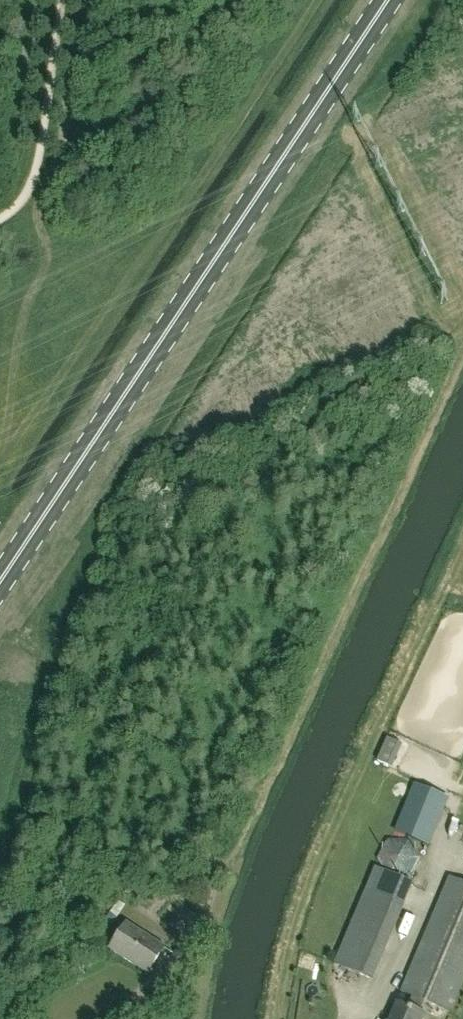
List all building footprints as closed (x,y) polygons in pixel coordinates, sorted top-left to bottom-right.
[(387,736),(377,760),(391,767),(402,743),(387,736)] [(412,789),(395,831),(431,845),(448,803),(412,789)] [(408,841),(386,841),(376,861),(390,878),(409,877),(418,858),(408,841)] [(371,979),(410,888),(373,872),(334,963),(371,979)] [(462,978),(462,882),(449,877),(400,992),(412,996),(407,1007),(396,1003),(389,1018),(421,1018),(423,1014),(418,1012),(423,1001),(448,1012),(462,978)] [(147,973),(164,948),(126,923),(109,948),(147,973)] [(175,975),(186,958),(176,952),(165,968),(175,975)]
